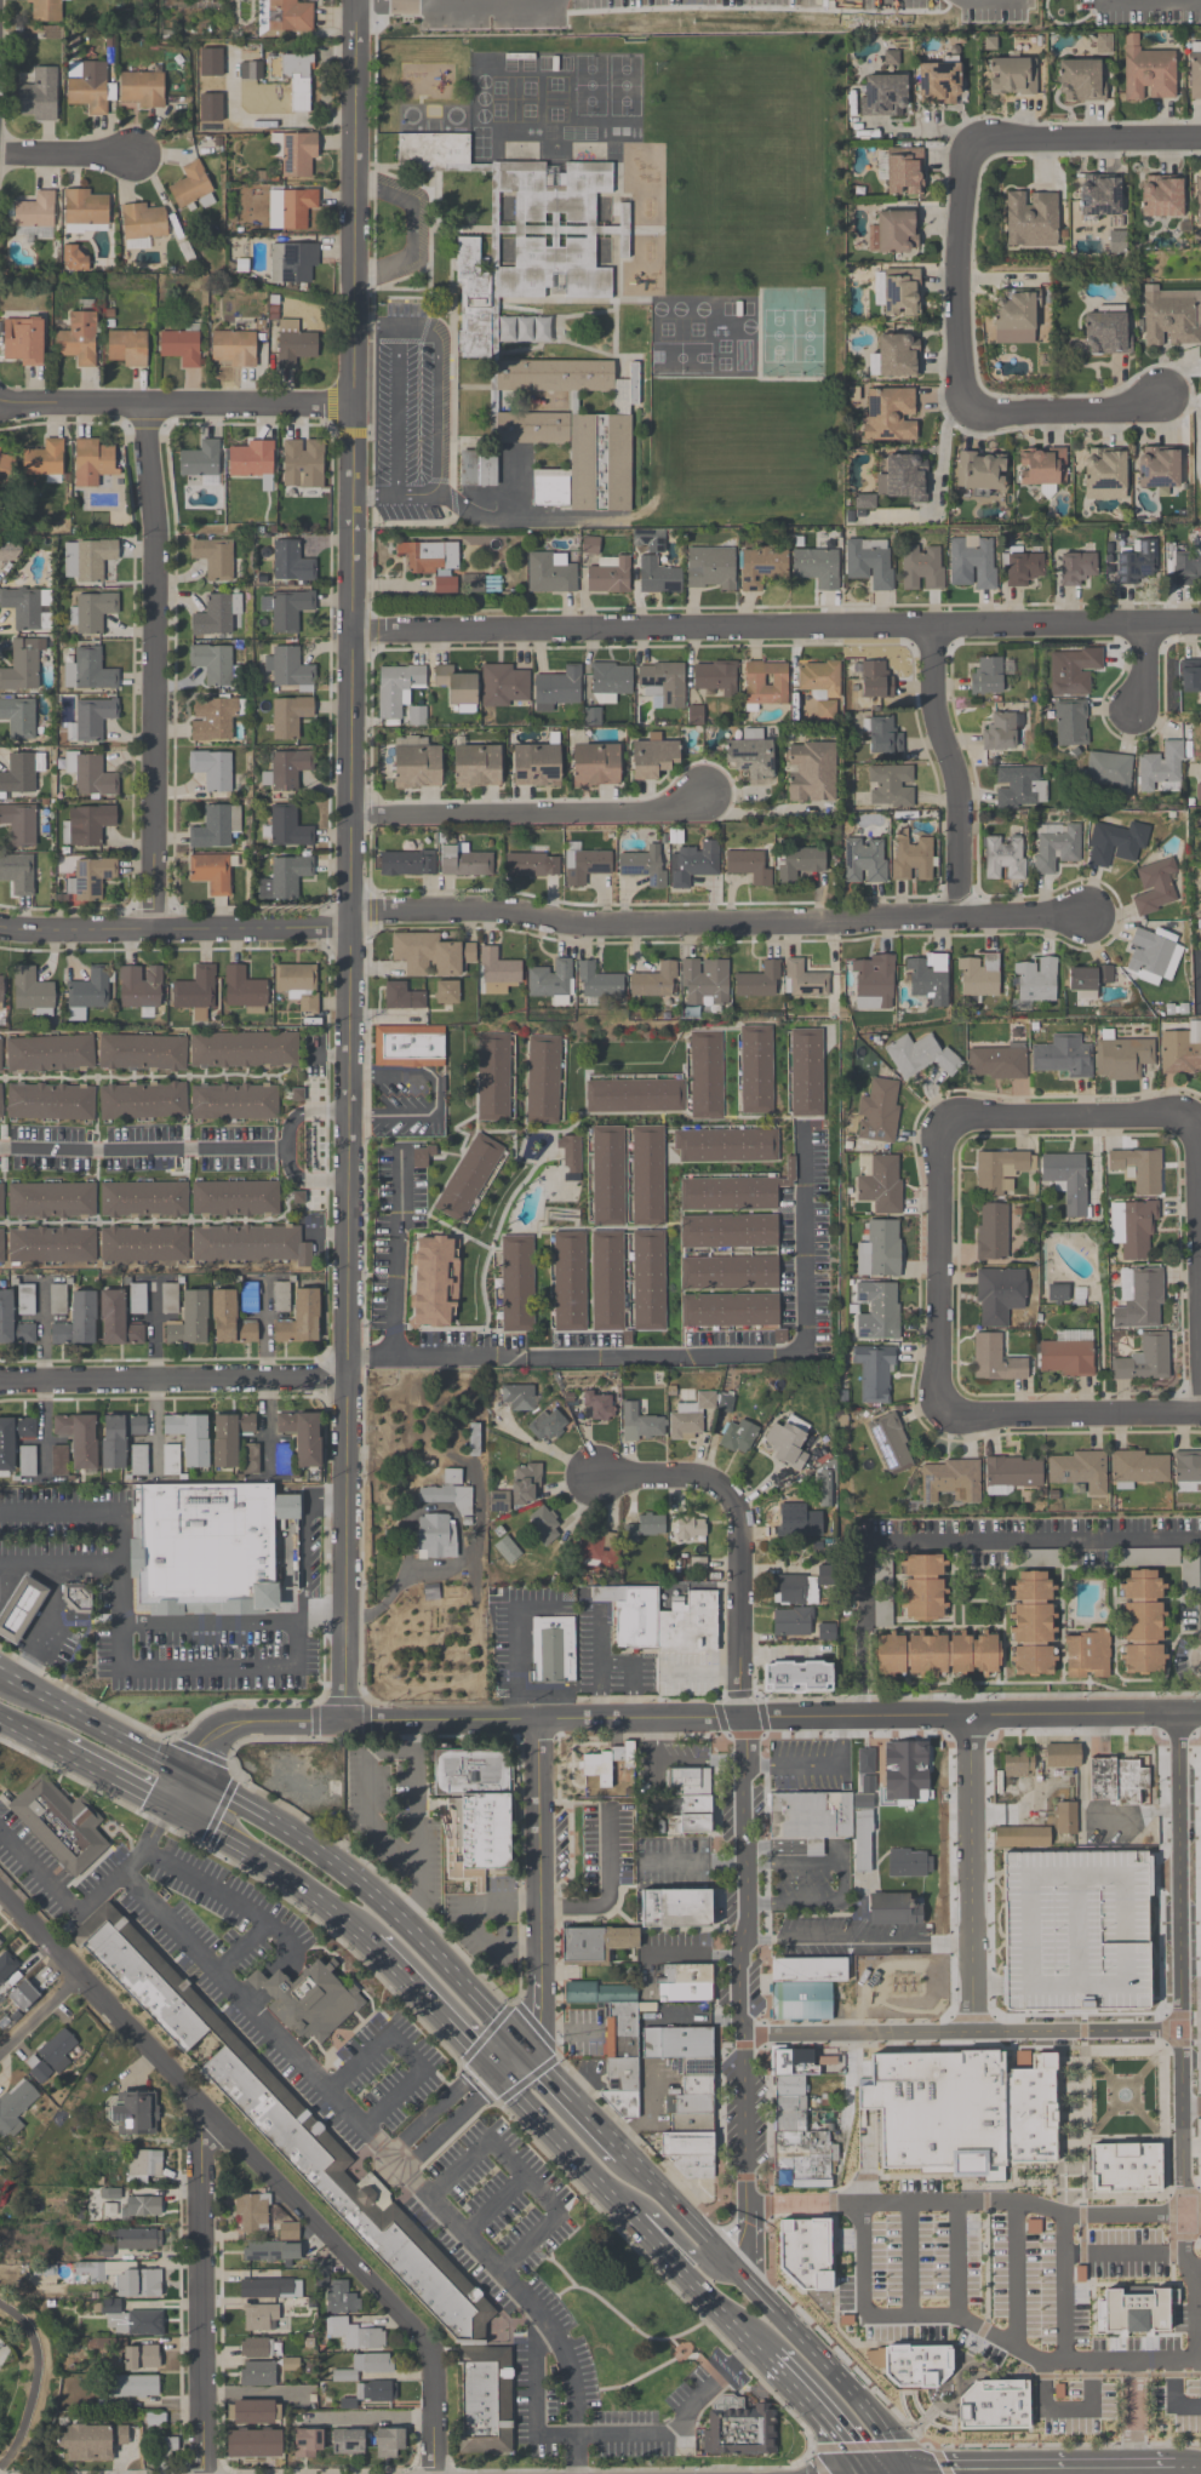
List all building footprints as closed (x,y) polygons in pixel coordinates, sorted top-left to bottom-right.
[(34,22),(65,22),(65,0),(25,0),(25,10),(34,10),(34,22)] [(313,37),(312,2),(303,3),(303,0),(260,0),(261,38),(313,37)] [(1170,8),(1192,8),(1192,0),(1170,0),(1170,8)] [(1175,102),(1175,50),(1137,50),(1137,35),(1124,35),(1124,102),(1175,102)] [(1200,102),(1200,47),(1188,47),(1188,102),(1200,102)] [(277,54),(277,81),(313,81),(313,54),(277,54)] [(1037,96),(1037,59),(988,59),(988,96),(1037,96)] [(65,103),(89,104),(89,115),(106,116),(106,102),(114,102),(114,85),(106,85),(106,62),(65,62),(65,103)] [(1102,62),(1057,62),(1057,103),(1102,103),(1102,62)] [(960,102),(960,63),(918,63),(918,102),(960,102)] [(17,83),(17,121),(58,121),(58,67),(31,67),(31,83),(17,83)] [(163,106),(163,73),(121,73),(121,107),(163,106)] [(908,117),(908,76),(861,77),(861,117),(908,117)] [(317,133),(270,133),(270,155),(282,155),(282,179),(317,179),(317,133)] [(612,166),(469,162),(469,135),(398,134),(397,170),(493,172),(491,239),(460,238),(457,358),(493,359),(490,442),(570,444),(569,471),(533,470),(532,508),(631,511),(634,364),(631,364),(630,381),(613,380),(614,363),(498,360),(498,343),(550,344),(551,319),(498,317),(499,297),(610,300),(611,269),(594,268),(596,195),(611,195),(612,166)] [(878,148),(878,181),(888,181),(888,196),(923,196),(923,148),(878,148)] [(168,187),(177,210),(199,201),(202,208),(217,202),(200,159),(180,167),(185,180),(168,187)] [(1078,180),(1078,220),(1120,220),(1120,180),(1078,180)] [(1180,219),(1180,182),(1139,182),(1139,219),(1180,219)] [(64,190),(64,231),(108,231),(108,190),(64,190)] [(281,190),(281,230),(305,230),(305,211),(317,211),(317,190),(281,190)] [(54,191),(33,191),(32,203),(14,202),(13,239),(53,240),(54,191)] [(1005,247),(1057,247),(1057,192),(1005,192),(1005,247)] [(122,205),(124,250),(152,248),(152,237),(167,236),(165,203),(122,205)] [(917,254),(917,211),(870,211),(870,254),(917,254)] [(1124,233),(1108,233),(1108,255),(1124,255),(1124,233)] [(270,284),(311,284),(311,271),(317,271),(317,244),(270,244),(270,284)] [(62,271),(87,271),(87,255),(77,255),(77,245),(63,245),(62,271)] [(920,317),(920,269),(873,269),(873,306),(884,306),(884,317),(920,317)] [(1035,291),(992,291),(992,345),(1035,345),(1035,291)] [(1142,292),(1142,346),(1199,346),(1199,310),(1200,310),(1200,292),(1142,292)] [(56,331),(56,357),(76,357),(76,368),(95,368),(95,313),(68,313),(68,331),(56,331)] [(1129,356),(1129,314),(1083,314),(1084,356),(1129,356)] [(43,319),(4,319),(4,366),(43,366),(43,319)] [(298,323),(277,322),(277,370),(296,370),(296,358),(317,359),(317,334),(297,334),(298,323)] [(159,332),(159,357),(180,357),(180,369),(200,369),(200,324),(186,324),(186,332),(159,332)] [(146,332),(107,332),(107,367),(146,367),(146,332)] [(255,332),(211,332),(211,367),(255,367),(255,332)] [(919,334),(880,334),(880,349),(868,349),(868,377),(919,377),(919,334)] [(865,389),(865,442),(915,442),(915,389),(865,389)] [(62,439),(43,439),(43,451),(24,451),(24,475),(46,475),(46,482),(62,482),(62,439)] [(99,439),(74,439),(74,488),(99,488),(99,477),(116,477),(116,447),(99,447),(99,439)] [(324,440),(283,440),(282,489),(324,489),(324,440)] [(200,453),(179,453),(179,478),(219,478),(219,441),(200,441),(200,453)] [(272,441),(245,441),(245,449),(228,449),(228,477),(272,477),(272,441)] [(10,479),(10,447),(0,447),(0,479),(10,479)] [(461,487),(496,487),(496,451),(461,451),(461,487)] [(1137,451),(1137,490),(1179,490),(1179,451),(1137,451)] [(1066,487),(1066,453),(1018,453),(1018,487),(1066,487)] [(1084,453),(1084,502),(1125,502),(1125,453),(1084,453)] [(1004,457),(957,454),(956,491),(1002,493),(1004,457)] [(876,478),(876,502),(927,502),(927,457),(884,457),(884,478),(876,478)] [(653,531),(632,531),(632,543),(653,543),(653,531)] [(599,554),(599,537),(581,537),(581,554),(599,554)] [(1190,539),(1190,552),(1170,552),(1170,586),(1199,586),(1199,575),(1200,575),(1200,539),(1190,539)] [(64,584),(105,583),(105,572),(116,572),(116,540),(64,540),(64,584)] [(234,540),(190,540),(190,562),(204,562),(204,582),(234,582),(234,540)] [(273,540),(273,582),(315,582),(315,557),(301,557),(301,540),(273,540)] [(869,578),(869,591),(893,591),(893,540),(846,540),(846,578),(869,578)] [(974,591),(994,591),(994,540),(950,540),(950,579),(974,579),(974,591)] [(1156,542),(1135,542),(1135,555),(1116,555),(1116,583),(1156,583),(1156,542)] [(458,544),(396,543),(396,555),(408,555),(408,573),(458,574),(458,544)] [(8,560),(8,546),(0,546),(0,560),(8,560)] [(943,591),(943,546),(901,546),(901,591),(943,591)] [(736,548),(686,548),(686,591),(736,591),(736,548)] [(740,592),(764,592),(764,580),(788,580),(788,548),(740,548),(740,592)] [(839,549),(791,549),(791,578),(816,578),(816,592),(839,592),(839,549)] [(528,593),(576,593),(576,566),(552,566),(552,553),(528,553),(528,593)] [(1044,578),(1044,554),(1006,554),(1006,589),(1030,589),(1030,578),(1044,578)] [(1097,554),(1059,554),(1059,587),(1085,587),(1085,577),(1097,577),(1097,554)] [(639,556),(639,593),(681,593),(681,568),(655,568),(655,556),(639,556)] [(587,568),(587,593),(629,593),(629,557),(599,557),(599,568),(587,568)] [(434,579),(434,595),(458,595),(458,579),(434,579)] [(0,589),(0,609),(13,609),(13,630),(40,630),(40,589),(0,589)] [(315,592),(271,592),(271,634),(301,634),(301,612),(315,612),(315,592)] [(119,593),(79,593),(79,606),(69,606),(69,634),(106,634),(106,620),(119,620),(119,593)] [(190,635),(230,634),(230,620),(242,620),(241,593),(203,594),(203,608),(190,608),(190,635)] [(38,638),(11,638),(11,665),(0,665),(0,690),(38,690),(38,638)] [(118,689),(118,670),(104,670),(104,646),(76,646),(76,660),(63,660),(63,689),(118,689)] [(232,686),(232,646),(189,646),(189,672),(202,672),(202,686),(232,686)] [(272,647),(272,690),(313,690),(313,667),(301,667),(301,647),(272,647)] [(1102,649),(1059,649),(1059,674),(1049,674),(1049,696),(1089,696),(1089,670),(1102,670),(1102,649)] [(969,695),(1005,695),(1005,657),(980,657),(980,670),(969,670),(969,695)] [(1179,661),(1179,690),(1193,690),(1193,701),(1200,701),(1200,661),(1179,661)] [(684,662),(638,662),(638,696),(660,696),(660,709),(684,709),(684,662)] [(736,662),(694,662),(694,693),(736,693),(736,662)] [(788,662),(744,662),(744,705),(788,705),(788,662)] [(840,662),(796,662),(796,691),(811,691),(811,700),(840,700),(840,662)] [(861,699),(892,699),(892,662),(861,662),(861,699)] [(590,663),(590,694),(631,694),(631,663),(590,663)] [(426,666),(378,665),(378,719),(405,720),(405,725),(426,726),(426,706),(411,706),(411,690),(425,691),(426,666)] [(528,665),(481,665),(481,707),(528,707),(528,665)] [(579,702),(579,665),(563,665),(563,676),(534,676),(534,713),(556,713),(556,702),(579,702)] [(454,676),(454,666),(434,666),(434,688),(451,688),(451,713),(476,713),(476,676),(454,676)] [(6,719),(7,740),(42,739),(41,717),(32,717),(32,695),(0,696),(0,719),(6,719)] [(313,698),(272,698),(272,740),(299,740),(299,717),(313,717),(313,698)] [(236,699),(191,699),(191,742),(236,742),(236,699)] [(119,700),(75,700),(75,722),(66,722),(66,743),(105,743),(105,720),(119,720),(119,700)] [(1055,701),(1055,747),(1086,747),(1086,701),(1055,701)] [(601,707),(584,707),(584,726),(601,726),(601,707)] [(981,726),(981,750),(1020,750),(1020,712),(992,712),(992,726),(981,726)] [(893,732),(893,718),(868,718),(868,757),(903,757),(903,732),(893,732)] [(749,785),(773,785),(773,740),(761,740),(761,729),(742,729),(742,741),(725,741),(725,770),(749,770),(749,785)] [(678,743),(665,743),(665,732),(644,732),(644,743),(632,743),(632,781),(657,781),(657,769),(678,768),(678,743)] [(442,749),(428,749),(428,737),(394,737),(394,789),(441,789),(442,749)] [(1182,793),(1182,741),(1160,741),(1160,755),(1137,755),(1137,793),(1182,793)] [(787,802),(836,802),(835,744),(786,744),(787,802)] [(453,788),(500,788),(500,745),(453,745),(453,788)] [(558,788),(558,746),(511,745),(511,788),(558,788)] [(572,745),(572,787),(620,787),(620,745),(572,745)] [(231,751),(189,751),(189,777),(203,777),(203,792),(231,792),(231,751)] [(313,776),(313,752),(272,751),(272,768),(261,768),(261,791),(301,792),(301,776),(313,776)] [(77,773),(77,796),(118,796),(118,772),(103,772),(103,752),(65,753),(65,773),(77,773)] [(44,753),(6,753),(6,773),(0,773),(0,798),(10,798),(10,792),(35,792),(35,773),(44,773),(44,753)] [(1130,793),(1132,756),(1086,753),(1084,789),(1130,793)] [(913,766),(868,766),(868,808),(913,808),(913,766)] [(995,768),(995,809),(1047,808),(1047,778),(1037,778),(1037,767),(995,768)] [(240,834),(240,805),(202,805),(202,825),(190,825),(190,847),(228,847),(228,834),(240,834)] [(300,805),(269,805),(270,846),(314,846),(314,825),(300,825),(300,805)] [(0,806),(0,823),(10,823),(10,847),(35,847),(35,806),(0,806)] [(116,806),(62,806),(62,847),(102,847),(102,831),(116,831),(116,806)] [(1143,825),(1129,822),(1127,832),(1096,825),(1088,865),(1109,869),(1111,858),(1135,863),(1143,825)] [(1080,824),(1034,824),(1034,875),(1056,875),(1056,863),(1080,863),(1080,824)] [(1025,836),(983,836),(983,880),(1025,880),(1025,836)] [(933,837),(892,837),(891,881),(932,882),(933,837)] [(843,884),(887,884),(887,838),(843,838),(843,884)] [(719,840),(695,840),(695,851),(670,851),(670,889),(693,889),(693,876),(719,876),(719,840)] [(645,845),(645,856),(617,856),(618,878),(645,877),(645,890),(666,890),(665,845),(645,845)] [(492,848),(440,848),(440,876),(492,876),(492,848)] [(800,884),(800,872),(825,872),(825,849),(777,848),(776,884),(800,884)] [(564,887),(587,887),(587,875),(611,875),(611,851),(564,851),(564,887)] [(435,876),(435,852),(377,852),(377,876),(435,876)] [(749,887),(771,887),(771,862),(763,862),(763,852),(725,852),(725,875),(749,875),(749,887)] [(505,876),(559,876),(559,854),(505,854),(505,876)] [(0,855),(0,883),(9,883),(9,897),(33,897),(33,855),(0,855)] [(230,897),(230,855),(189,855),(189,883),(205,883),(205,897),(230,897)] [(313,856),(269,857),(270,878),(257,878),(257,900),(300,900),(300,879),(313,879),(313,856)] [(1142,894),(1131,897),(1136,916),(1180,905),(1168,859),(1135,867),(1142,894)] [(102,882),(118,882),(118,860),(72,860),(72,903),(102,903),(102,882)] [(1165,982),(1179,942),(1135,928),(1122,968),(1165,982)] [(462,977),(462,966),(475,966),(475,944),(438,944),(438,933),(391,934),(391,963),(404,963),(405,977),(462,977)] [(479,984),(521,984),(521,959),(496,959),(496,947),(479,947),(479,984)] [(948,1008),(948,954),(903,954),(903,996),(925,996),(925,1008),(948,1008)] [(999,954),(957,954),(957,997),(999,997),(999,954)] [(893,1010),(893,955),(851,955),(851,1010),(893,1010)] [(1057,957),(1013,957),(1013,1002),(1057,1002),(1057,957)] [(572,958),(553,958),(553,970),(527,970),(527,997),(572,997),(572,958)] [(829,996),(829,972),(804,972),(804,958),(785,958),(785,996),(829,996)] [(728,959),(682,959),(682,1007),(728,1007),(728,959)] [(623,973),(596,973),(596,960),(577,960),(577,998),(623,998),(623,973)] [(733,974),(733,998),(779,998),(779,960),(759,960),(759,974),(733,974)] [(676,997),(676,961),(653,961),(653,974),(628,974),(628,997),(676,997)] [(225,1002),(237,1002),(237,1014),(267,1014),(267,977),(245,977),(245,964),(225,964),(225,1002)] [(317,1014),(317,964),(273,964),(273,989),(285,989),(285,1000),(299,1000),(299,1014),(317,1014)] [(67,979),(67,1021),(85,1021),(85,1009),(108,1009),(109,966),(89,965),(89,980),(67,979)] [(214,965),(193,965),(193,982),(172,982),(172,1010),(214,1010),(214,965)] [(14,966),(14,1011),(54,1011),(54,980),(39,980),(39,966),(14,966)] [(162,966),(119,966),(119,1009),(162,1009),(162,966)] [(1098,1001),(1098,986),(1112,986),(1112,967),(1068,967),(1068,1001),(1098,1001)] [(459,981),(435,981),(435,1005),(459,1005),(459,981)] [(425,1009),(425,995),(411,995),(411,982),(384,982),(384,1009),(425,1009)] [(1159,1074),(1200,1074),(1200,1021),(1160,1021),(1159,1074)] [(444,1068),(444,1026),(374,1026),(374,1068),(444,1068)] [(740,1026),(740,1115),(773,1115),(773,1026),(740,1026)] [(822,1029),(788,1029),(788,1119),(822,1119),(822,1029)] [(882,1047),(902,1081),(936,1062),(945,1078),(959,1070),(936,1030),(912,1044),(906,1034),(882,1047)] [(1154,1067),(1154,1041),(1111,1041),(1111,1031),(1096,1031),(1096,1081),(1140,1081),(1140,1067),(1154,1067)] [(477,1122),(511,1121),(510,1032),(476,1032),(477,1122)] [(723,1032),(691,1032),(691,1120),(723,1120),(723,1032)] [(190,1033),(190,1069),(299,1069),(299,1033),(190,1033)] [(1068,1079),(1092,1079),(1092,1044),(1081,1044),(1081,1034),(1052,1035),(1052,1045),(1031,1045),(1031,1071),(1068,1071),(1068,1079)] [(562,1035),(528,1035),(527,1124),(561,1125),(562,1035)] [(99,1036),(99,1072),(186,1072),(186,1036),(99,1036)] [(93,1037),(6,1037),(6,1072),(93,1072),(93,1037)] [(1026,1080),(1026,1044),(968,1044),(968,1080),(1026,1080)] [(900,1081),(872,1078),(870,1096),(859,1095),(854,1140),(894,1143),(900,1081)] [(682,1080),(586,1080),(586,1114),(682,1113),(682,1080)] [(99,1082),(99,1120),(187,1120),(187,1082),(99,1082)] [(7,1121),(94,1121),(94,1084),(7,1084),(7,1121)] [(191,1121),(278,1121),(278,1084),(191,1084),(191,1121)] [(624,1227),(625,1128),(593,1128),(592,1227),(624,1227)] [(665,1227),(664,1128),(631,1128),(632,1227),(665,1227)] [(434,1210),(466,1227),(507,1148),(474,1131),(434,1210)] [(675,1132),(676,1164),(779,1164),(778,1131),(675,1132)] [(582,1138),(560,1138),(560,1182),(582,1182),(582,1138)] [(412,1147),(412,1169),(427,1169),(427,1157),(435,1157),(435,1147),(412,1147)] [(1160,1150),(1107,1150),(1107,1172),(1122,1172),(1122,1183),(1134,1183),(1134,1196),(1161,1196),(1160,1150)] [(976,1198),(1012,1198),(1012,1173),(1035,1173),(1035,1152),(976,1152),(976,1198)] [(1086,1218),(1087,1154),(1041,1154),(1040,1181),(1054,1181),(1054,1189),(1064,1189),(1064,1218),(1086,1218)] [(901,1214),(901,1155),(869,1155),(869,1177),(855,1177),(856,1202),(869,1202),(869,1214),(901,1214)] [(680,1212),(778,1211),(778,1178),(680,1179),(680,1212)] [(279,1182),(192,1182),(192,1217),(279,1217),(279,1182)] [(8,1219),(96,1219),(96,1183),(8,1184),(8,1219)] [(101,1183),(101,1218),(188,1218),(188,1183),(101,1183)] [(1109,1202),(1109,1247),(1122,1247),(1122,1261),(1153,1261),(1153,1202),(1109,1202)] [(976,1261),(1007,1261),(1007,1204),(976,1204),(976,1261)] [(776,1217),(680,1217),(680,1248),(776,1248),(776,1217)] [(900,1220),(867,1220),(867,1242),(856,1242),(856,1277),(900,1277),(900,1220)] [(100,1263),(187,1263),(187,1226),(100,1226),(100,1263)] [(311,1263),(311,1242),(300,1242),(300,1226),(192,1226),(192,1263),(311,1263)] [(95,1263),(95,1227),(8,1228),(8,1264),(95,1263)] [(586,1232),(553,1232),(553,1333),(586,1333),(586,1232)] [(591,1232),(591,1333),(624,1333),(624,1232),(591,1232)] [(665,1333),(665,1232),(633,1232),(634,1334),(665,1333)] [(455,1328),(458,1238),(412,1236),(410,1327),(455,1328)] [(501,1236),(502,1334),(535,1333),(535,1236),(501,1236)] [(778,1258),(680,1258),(680,1290),(778,1290),(778,1258)] [(1111,1305),(1112,1329),(1164,1328),(1163,1267),(1121,1268),(1121,1305),(1111,1305)] [(976,1327),(1007,1327),(1007,1313),(1025,1313),(1025,1270),(976,1270),(976,1327)] [(257,1313),(257,1282),(241,1282),(241,1313),(257,1313)] [(290,1282),(273,1282),(273,1312),(290,1312),(290,1282)] [(899,1340),(899,1283),(854,1283),(854,1304),(867,1304),(867,1315),(854,1315),(854,1340),(899,1340)] [(146,1284),(129,1284),(129,1314),(146,1314),(146,1284)] [(179,1284),(161,1284),(161,1314),(179,1314),(179,1284)] [(1067,1304),(1067,1284),(1047,1284),(1047,1304),(1067,1304)] [(17,1285),(17,1315),(34,1315),(34,1285),(17,1285)] [(50,1315),(66,1315),(66,1285),(50,1285),(50,1315)] [(100,1346),(144,1346),(144,1324),(125,1324),(125,1289),(100,1289),(100,1346)] [(319,1342),(319,1289),(295,1289),(295,1319),(273,1319),(273,1342),(319,1342)] [(34,1346),(34,1322),(13,1322),(13,1290),(0,1290),(0,1345),(34,1346)] [(96,1345),(96,1290),(71,1290),(71,1322),(50,1322),(50,1345),(96,1345)] [(257,1343),(257,1321),(236,1321),(235,1290),(182,1291),(183,1321),(165,1322),(165,1345),(209,1344),(257,1343)] [(778,1295),(681,1295),(681,1328),(778,1327),(778,1295)] [(1093,1330),(1055,1331),(1055,1342),(1038,1342),(1038,1377),(1094,1377),(1093,1330)] [(1168,1380),(1168,1332),(1140,1333),(1141,1356),(1110,1357),(1110,1380),(1168,1380)] [(973,1334),(973,1380),(1028,1380),(1028,1358),(1000,1358),(1000,1334),(973,1334)] [(852,1346),(852,1366),(861,1366),(861,1404),(893,1404),(892,1346),(852,1346)] [(534,1386),(500,1386),(500,1411),(534,1411),(534,1386)] [(669,1440),(702,1441),(703,1411),(715,1411),(715,1392),(696,1392),(696,1404),(670,1404),(669,1440)] [(614,1393),(584,1393),(584,1419),(614,1419),(614,1393)] [(622,1442),(664,1442),(664,1416),(636,1416),(636,1402),(622,1402),(622,1442)] [(569,1421),(544,1405),(527,1433),(540,1440),(543,1436),(554,1443),(569,1421)] [(866,1422),(885,1477),(915,1466),(896,1412),(866,1422)] [(213,1414),(213,1468),(238,1468),(238,1435),(254,1435),(254,1414),(213,1414)] [(296,1435),(296,1469),(320,1469),(319,1414),(276,1414),(276,1435),(296,1435)] [(96,1415),(52,1415),(52,1438),(72,1438),(73,1473),(97,1473),(96,1415)] [(146,1415),(102,1415),(102,1469),(126,1469),(126,1439),(146,1439),(146,1415)] [(207,1415),(163,1415),(163,1439),(183,1439),(184,1469),(208,1469),(207,1415)] [(812,1426),(789,1415),(785,1425),(774,1420),(763,1442),(773,1447),(769,1456),(802,1472),(811,1454),(800,1448),(812,1426)] [(0,1418),(0,1474),(14,1474),(14,1440),(35,1439),(35,1418),(0,1418)] [(728,1424),(716,1441),(743,1459),(761,1431),(741,1418),(734,1428),(728,1424)] [(258,1474),(258,1444),(243,1444),(243,1474),(258,1474)] [(147,1445),(132,1445),(132,1476),(147,1476),(147,1445)] [(163,1477),(180,1477),(180,1445),(163,1445),(163,1477)] [(291,1445),(274,1445),(274,1475),(291,1475),(291,1445)] [(35,1478),(35,1446),(19,1446),(19,1478),(35,1478)] [(50,1478),(68,1478),(68,1446),(50,1446),(50,1478)] [(1110,1486),(1169,1486),(1169,1451),(1110,1451),(1110,1486)] [(1200,1481),(1200,1451),(1174,1451),(1174,1492),(1198,1492),(1198,1481),(1200,1481)] [(1105,1452),(1048,1452),(1048,1485),(1084,1485),(1084,1497),(1105,1497),(1105,1452)] [(1042,1459),(985,1459),(985,1490),(1042,1490),(1042,1459)] [(541,1464),(513,1463),(513,1490),(488,1490),(488,1510),(530,1511),(531,1494),(540,1494),(541,1464)] [(920,1507),(940,1506),(940,1499),(979,1499),(979,1463),(920,1463),(920,1507)] [(471,1517),(472,1486),(460,1486),(460,1471),(444,1470),(444,1486),(418,1485),(418,1504),(457,1504),(457,1517),(471,1517)] [(817,1509),(835,1509),(835,1473),(817,1473),(817,1509)] [(138,1485),(275,1484),(275,1496),(299,1496),(299,1593),(281,1593),(281,1611),(137,1611),(137,1577),(131,1577),(131,1552),(138,1552),(138,1485)] [(543,1547),(564,1533),(545,1504),(524,1518),(543,1547)] [(805,1536),(805,1505),(779,1505),(779,1536),(805,1536)] [(628,1526),(628,1536),(665,1536),(665,1514),(638,1514),(638,1526),(628,1526)] [(456,1559),(456,1515),(417,1515),(417,1559),(456,1559)] [(705,1541),(705,1517),(676,1517),(676,1541),(705,1541)] [(525,1553),(512,1535),(494,1548),(508,1566),(525,1553)] [(615,1548),(604,1548),(604,1535),(576,1535),(576,1568),(615,1568),(615,1548)] [(1179,1549),(1116,1549),(1116,1566),(1179,1566),(1179,1549)] [(901,1621),(946,1621),(947,1556),(901,1556),(901,1621)] [(875,1677),(999,1677),(999,1632),(891,1632),(891,1558),(874,1558),(875,1677)] [(814,1605),(814,1586),(832,1586),(833,1566),(817,1566),(817,1577),(776,1576),(776,1604),(814,1605)] [(1121,1674),(1164,1674),(1164,1572),(1122,1572),(1121,1674)] [(17,1648),(0,1638),(0,1611),(21,1573),(48,1588),(17,1648)] [(1010,1676),(1055,1676),(1055,1573),(1010,1573),(1010,1676)] [(717,1652),(718,1592),(686,1592),(686,1602),(671,1602),(671,1612),(657,1612),(657,1588),(590,1587),(590,1603),(614,1603),(614,1651),(717,1652)] [(772,1637),(812,1637),(812,1609),(772,1609),(772,1637)] [(575,1618),(532,1618),(532,1683),(575,1683),(575,1618)] [(1065,1679),(1110,1679),(1110,1631),(1065,1631),(1065,1679)] [(832,1661),(763,1661),(763,1693),(832,1693),(832,1661)] [(1157,1725),(1157,1760),(1157,1805),(1157,1848),(1082,1848),(1082,1803),(1082,1758),(1082,1725),(1100,1725),(1157,1725)] [(885,1741),(885,1800),(939,1800),(939,1741),(885,1741)] [(634,1744),(611,1744),(611,1754),(582,1754),(582,1777),(599,1777),(599,1788),(611,1788),(611,1764),(634,1764),(634,1744)] [(1080,1745),(1045,1744),(1044,1769),(1079,1769),(1080,1745)] [(446,1796),(446,1879),(509,1879),(509,1750),(433,1750),(433,1797),(446,1796)] [(854,1794),(854,1810),(872,1810),(872,1750),(860,1750),(860,1794),(854,1794)] [(1034,1751),(1003,1751),(1002,1777),(1033,1777),(1034,1751)] [(710,1769),(669,1769),(670,1835),(711,1834),(710,1769)] [(109,1846),(73,1879),(6,1806),(41,1774),(69,1804),(79,1796),(102,1821),(93,1828),(109,1846)] [(851,1793),(851,1838),(822,1838),(822,1856),(806,1856),(806,1840),(768,1840),(768,1793),(851,1793)] [(1056,1836),(1076,1836),(1076,1811),(1056,1811),(1056,1836)] [(868,1823),(856,1823),(856,1860),(868,1860),(868,1823)] [(1048,1847),(1048,1830),(1017,1830),(1017,1847),(1048,1847)] [(888,1877),(931,1877),(931,1849),(888,1849),(888,1877)] [(1193,1862),(1200,1862),(1200,1991),(1195,1991),(1193,1862)] [(1024,1895),(1060,1895),(1060,1873),(1024,1873),(1024,1895)] [(711,1889),(641,1889),(641,1928),(711,1928),(711,1889)] [(868,1925),(922,1925),(922,1894),(868,1894),(868,1925)] [(510,2329),(511,2453),(459,2453),(458,2347),(201,2067),(224,2046),(211,2033),(206,2033),(182,2055),(72,1934),(109,1899),(351,2163),(343,2171),(355,2184),(365,2184),(373,2177),(389,2193),(389,2197),(510,2329)] [(1139,1903),(1107,1904),(1107,1939),(1160,1938),(1159,1916),(1139,1916),(1139,1903)] [(1024,1911),(1024,1934),(1063,1934),(1063,1911),(1024,1911)] [(638,1928),(561,1928),(561,1966),(610,1966),(610,1951),(638,1951),(638,1928)] [(1025,1949),(1025,1971),(1065,1971),(1065,1949),(1025,1949)] [(5,1951),(0,1956),(0,1986),(20,1966),(5,1951)] [(846,1959),(846,1983),(831,1982),(831,2021),(770,2020),(771,1958),(846,1959)] [(319,2044),(309,2034),(299,2043),(268,2008),(321,1959),(362,2004),(319,2044)] [(712,2004),(712,1966),(660,1966),(660,2004),(712,2004)] [(23,1978),(0,2001),(0,2008),(14,2021),(40,1996),(23,1978)] [(606,2119),(606,2003),(562,2003),(562,1983),(636,1983),(636,2119),(606,2119)] [(893,2031),(931,2031),(931,2007),(893,2007),(893,2031)] [(83,2048),(63,2027),(22,2066),(41,2087),(83,2048)] [(713,2029),(713,2178),(676,2178),(676,2157),(660,2157),(659,2134),(669,2134),(669,2095),(680,2095),(680,2060),(641,2060),(641,2029),(713,2029)] [(830,2186),(774,2187),(773,2050),(812,2049),(813,2075),(805,2075),(805,2148),(836,2148),(836,2159),(829,2159),(830,2186)] [(40,2095),(21,2076),(0,2097),(0,2136),(7,2143),(24,2125),(17,2118),(40,2095)] [(156,2137),(156,2093),(113,2093),(113,2137),(156,2137)] [(148,2185),(148,2178),(161,2177),(161,2151),(127,2152),(128,2185),(148,2185)] [(236,2233),(267,2233),(267,2195),(236,2195),(236,2233)] [(160,2197),(121,2197),(121,2219),(160,2219),(160,2197)] [(243,2262),(300,2262),(299,2224),(279,2224),(279,2242),(243,2243),(243,2262)] [(161,2250),(161,2229),(113,2229),(113,2250),(161,2250)] [(319,2286),(327,2286),(326,2314),(360,2314),(360,2294),(348,2294),(348,2280),(329,2280),(329,2261),(319,2261),(319,2286)] [(74,2263),(74,2281),(105,2281),(105,2263),(74,2263)] [(160,2297),(160,2270),(108,2270),(108,2297),(160,2297)] [(240,2298),(293,2298),(293,2278),(240,2278),(240,2298)] [(1168,2287),(1169,2332),(1104,2333),(1104,2321),(1096,2321),(1094,2300),(1103,2300),(1103,2289),(1168,2287)] [(162,2335),(162,2312),(120,2312),(120,2302),(106,2302),(106,2336),(162,2335)] [(244,2305),(244,2331),(277,2331),(277,2305),(244,2305)] [(327,2318),(327,2338),(343,2338),(343,2349),(385,2349),(385,2327),(348,2327),(348,2318),(327,2318)] [(241,2338),(241,2358),(272,2358),(272,2338),(241,2338)] [(160,2344),(124,2344),(124,2369),(160,2369),(160,2344)] [(394,2354),(353,2354),(353,2370),(332,2369),(332,2382),(357,2382),(357,2401),(396,2402),(396,2381),(358,2381),(358,2373),(394,2373),(394,2354)] [(281,2386),(281,2362),(240,2362),(240,2386),(281,2386)] [(159,2376),(106,2376),(106,2397),(159,2397),(159,2376)] [(743,2406),(774,2406),(774,2456),(707,2455),(707,2396),(743,2396),(743,2406)] [(229,2401),(229,2425),(276,2425),(276,2401),(229,2401)] [(113,2462),(113,2448),(128,2448),(128,2426),(57,2426),(57,2452),(66,2452),(66,2462),(113,2462)] [(404,2429),(376,2429),(376,2458),(404,2458),(404,2429)] [(293,2459),(321,2459),(321,2430),(293,2430),(293,2459)] [(331,2431),(331,2456),(363,2456),(363,2431),(331,2431)] [(227,2459),(281,2459),(281,2432),(227,2432),(227,2459)] [(168,2472),(168,2459),(176,2459),(176,2438),(158,2438),(158,2472),(168,2472)]
